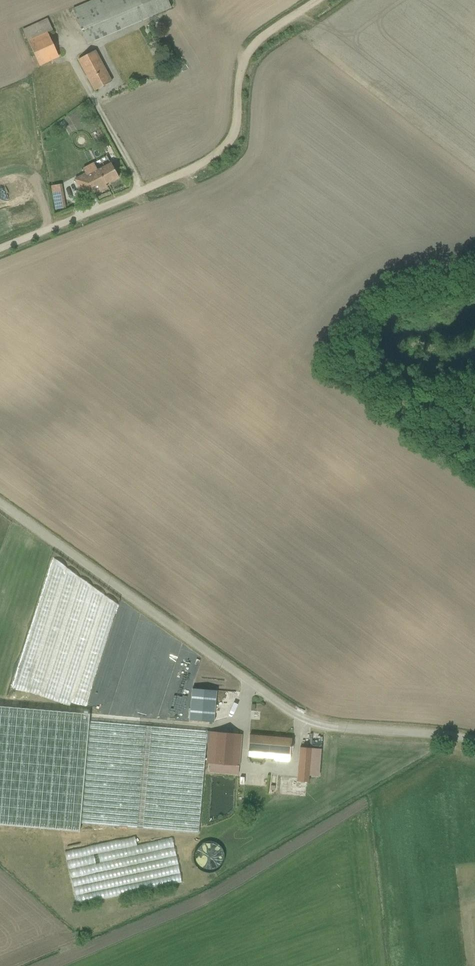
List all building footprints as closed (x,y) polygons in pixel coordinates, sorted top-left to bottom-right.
[(72,8),(87,44),(171,9),(167,0),(92,0),(72,8)] [(47,19),(22,30),(39,66),(58,58),(47,33),(52,30),(47,19)] [(95,51),(77,61),(94,91),(112,82),(95,51)] [(95,165),(103,160),(99,153),(91,158),(95,165)] [(85,173),(74,179),(84,198),(106,186),(105,184),(118,177),(110,163),(97,170),(93,163),(82,169),(85,173)] [(49,188),(56,187),(55,173),(48,174),(49,188)] [(42,561),(10,688),(103,711),(117,655),(98,650),(112,593),(70,583),(73,569),(42,561)] [(216,691),(192,689),(189,720),(213,722),(216,691)] [(89,714),(0,706),(0,825),(79,832),(89,714)] [(81,823),(198,833),(207,731),(89,722),(81,823)] [(209,773),(238,775),(241,734),(210,731),(209,743),(207,743),(206,763),(210,764),(209,773)] [(249,735),(247,757),(273,759),(275,761),(287,763),(289,760),(291,738),(249,735)] [(311,748),(300,747),(297,781),(308,782),(311,748)] [(60,849),(70,900),(173,880),(165,837),(131,844),(130,836),(60,849)]
